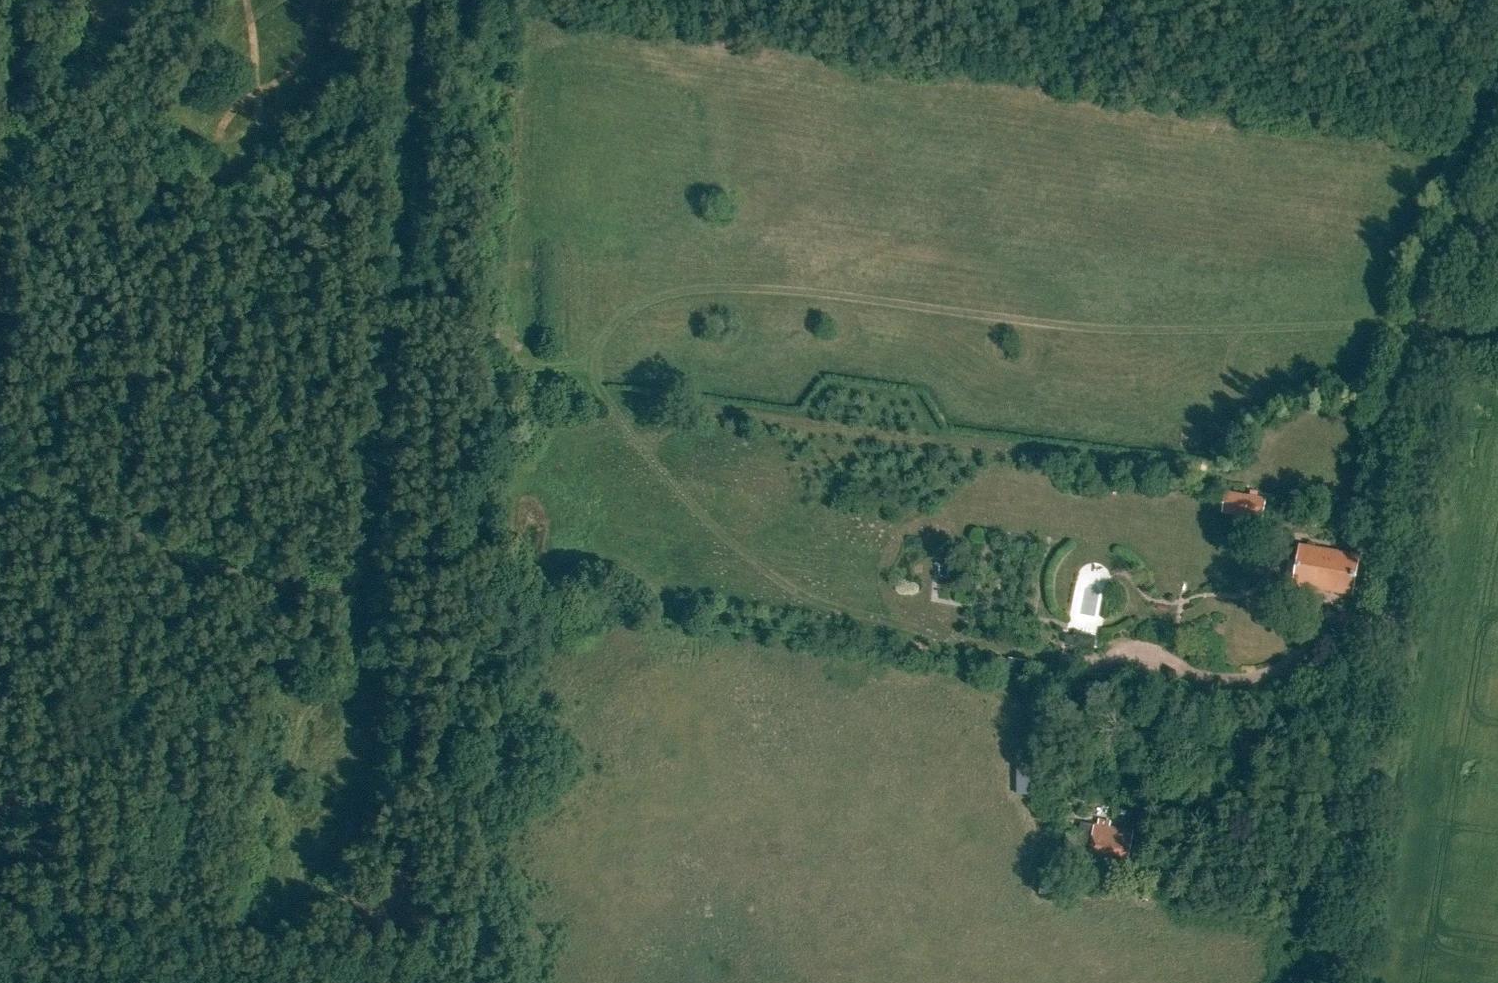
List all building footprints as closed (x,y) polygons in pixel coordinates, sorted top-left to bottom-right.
[(1225,493),(1221,513),(1260,520),(1264,501),(1225,493)] [(1298,547),(1291,586),(1350,597),(1357,557),(1298,547)] [(1014,754),(1016,794),(1039,793),(1037,753),(1014,754)] [(1084,851),(1093,825),(1079,820),(1071,847),(1084,851)] [(1094,825),(1090,862),(1129,867),(1134,831),(1094,825)]
